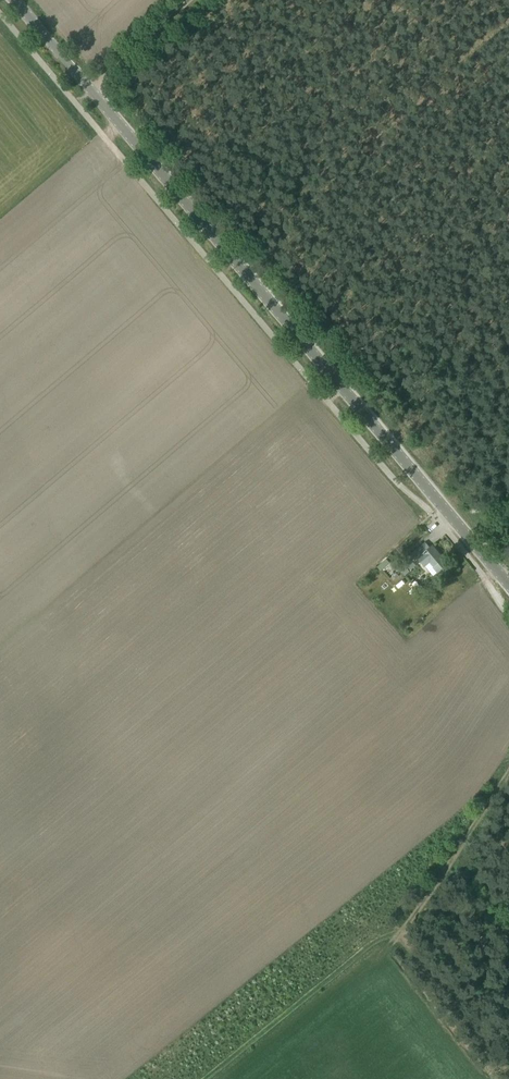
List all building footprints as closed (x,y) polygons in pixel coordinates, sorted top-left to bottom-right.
[(420,547),(408,558),(412,563),(417,559),(418,558),(426,567),(433,576),(437,573),(447,564),(432,546),(425,552),(420,547)]
